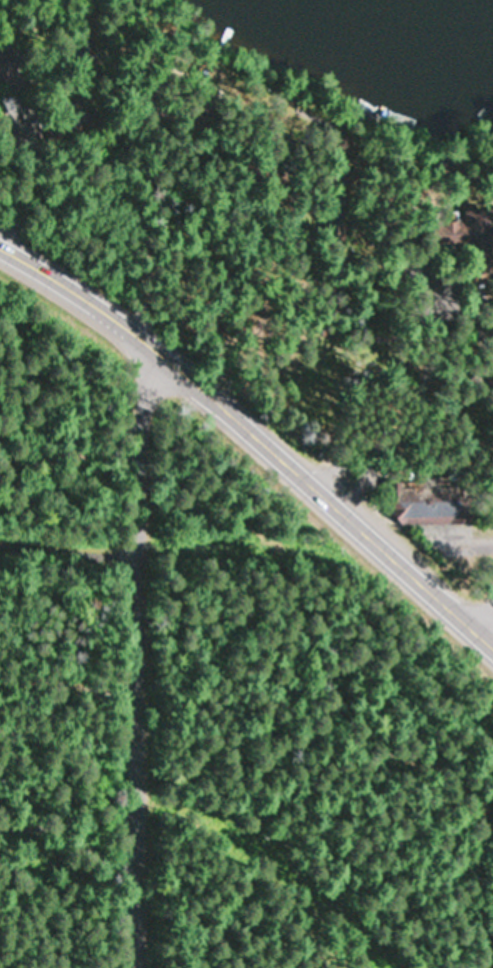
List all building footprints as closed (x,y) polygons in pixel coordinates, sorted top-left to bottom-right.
[(1,81),(11,57),(0,53),(0,81),(1,81)] [(446,220),(446,243),(484,243),(483,211),(464,211),(464,220),(446,220)] [(469,525),(470,486),(390,484),(389,523),(469,525)]
